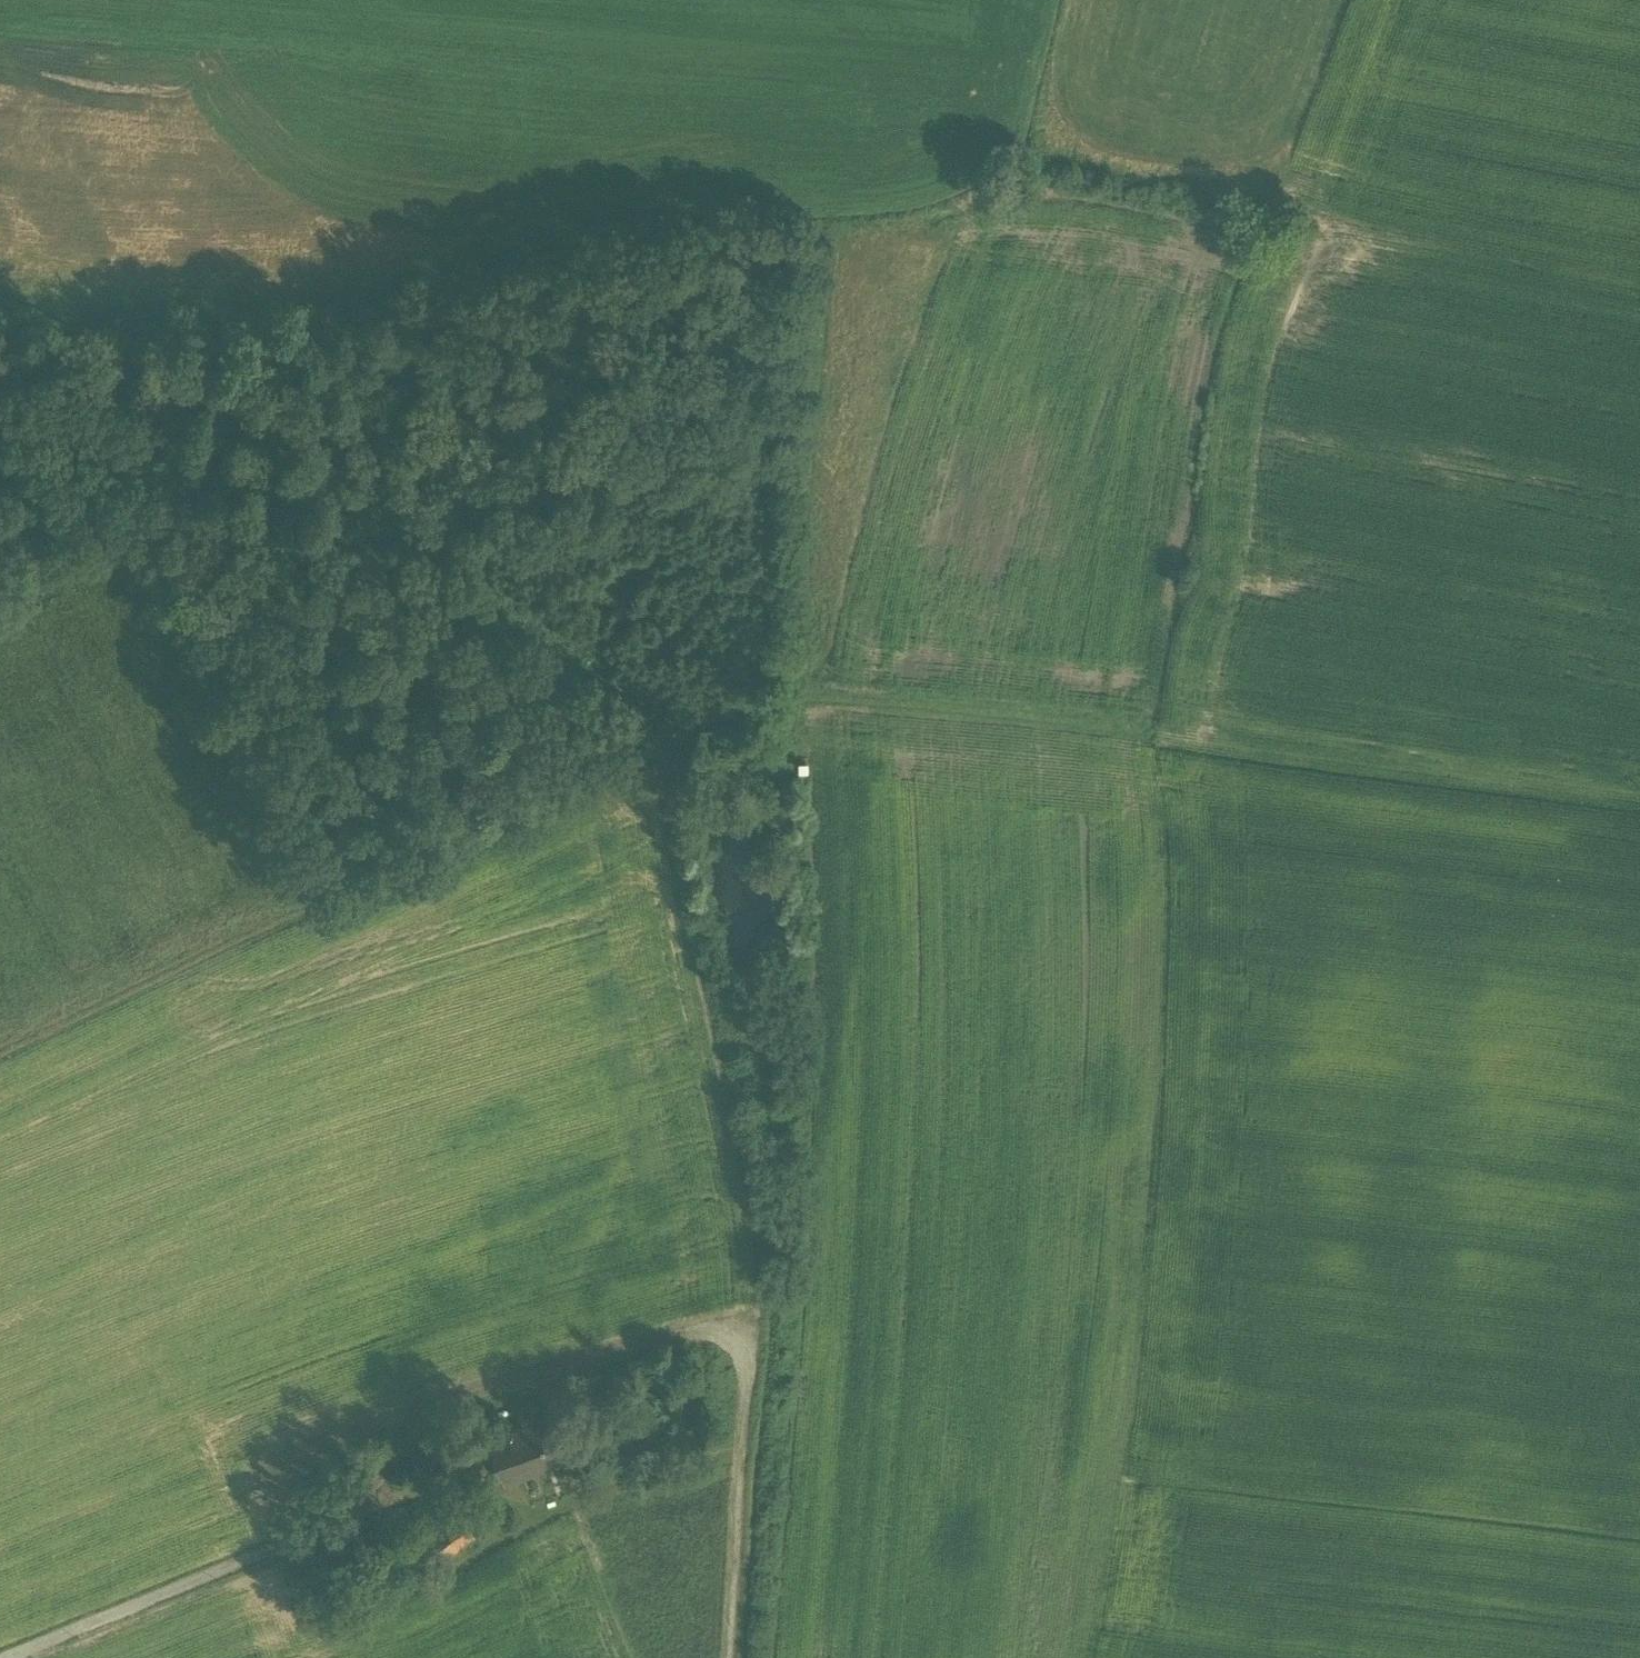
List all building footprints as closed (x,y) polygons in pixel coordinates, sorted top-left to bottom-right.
[(557,1416),(484,1439),(498,1483),(571,1460),(557,1416)]
